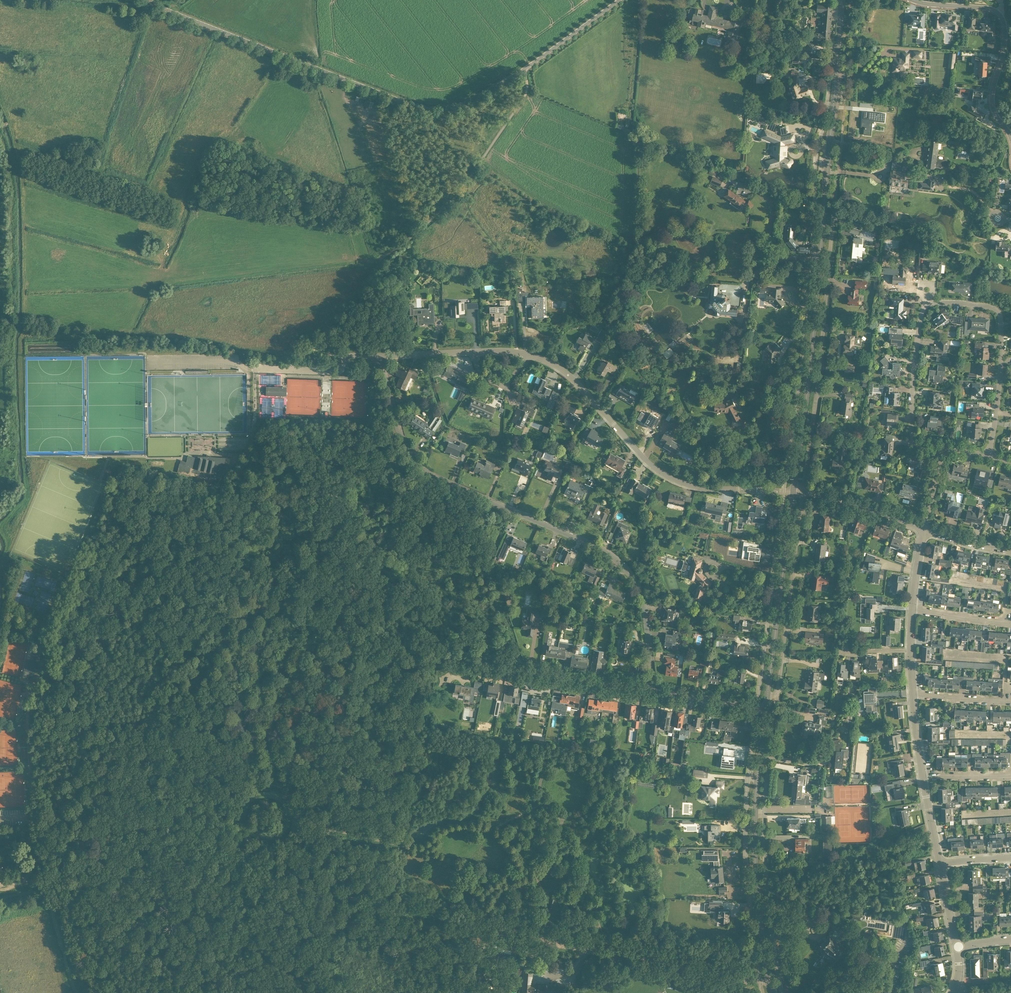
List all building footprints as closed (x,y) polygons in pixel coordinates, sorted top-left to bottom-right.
[(830,41),(833,6),(818,5),(817,12),(824,12),(822,34),(815,33),(815,40),(830,41)] [(694,14),(693,19),(699,21),(698,25),(704,27),(709,28),(710,28),(711,28),(711,27),(712,27),(729,31),(729,33),(736,35),(740,21),(732,19),(732,22),(715,18),(716,14),(712,13),(709,12),(708,16),(703,15),(703,14),(702,14),(703,11),(696,9),(695,14),(694,14)] [(910,20),(910,24),(919,25),(919,27),(924,28),(925,14),(923,14),(920,14),(919,15),(915,15),(914,14),(913,15),(910,15),(910,20)] [(935,27),(935,29),(939,29),(939,23),(943,23),(943,25),(951,26),(951,24),(955,24),(956,17),(951,16),(951,15),(947,15),(946,16),(940,16),(940,15),(939,15),(936,14),(935,27)] [(968,29),(974,29),(975,28),(980,28),(980,30),(990,31),(990,37),(989,37),(989,39),(995,39),(994,30),(992,29),(993,25),(981,23),(981,24),(975,23),(976,17),(970,17),(968,29)] [(803,45),(803,52),(810,53),(811,45),(803,45)] [(903,59),(897,58),(894,58),(893,71),(900,72),(900,71),(906,71),(906,68),(908,68),(909,54),(903,53),(903,59)] [(980,61),(979,76),(980,76),(979,79),(982,79),(985,79),(985,76),(986,76),(987,69),(987,63),(990,63),(991,58),(981,57),(981,59),(981,60),(981,61),(980,61)] [(792,71),(792,75),(794,75),(794,85),(790,86),(794,99),(809,94),(807,87),(799,89),(797,84),(798,72),(792,71)] [(978,104),(978,102),(979,102),(979,99),(982,99),(983,92),(960,89),(960,94),(973,95),(972,101),(975,101),(974,108),(976,109),(975,110),(974,110),(974,111),(973,113),(976,115),(982,118),(984,113),(977,109),(978,104)] [(862,121),(862,123),(862,126),(864,127),(864,129),(865,129),(865,132),(866,132),(866,134),(866,135),(867,135),(871,135),(872,124),(873,121),(874,121),(883,122),(883,120),(885,121),(885,113),(868,112),(868,118),(867,118),(864,117),(863,119),(865,119),(865,121),(862,121)] [(766,136),(765,138),(778,143),(777,151),(775,150),(774,156),(777,156),(777,157),(777,159),(767,162),(767,163),(768,167),(769,168),(780,164),(789,167),(790,163),(791,163),(792,163),(792,162),(792,161),(792,160),(791,160),(790,160),(789,161),(783,159),(783,156),(786,156),(786,151),(785,151),(785,146),(784,146),(784,143),(795,141),(793,135),(781,138),(771,133),(768,132),(767,134),(766,134),(766,135),(766,136)] [(926,165),(926,168),(935,169),(936,167),(947,168),(948,161),(936,160),(939,142),(929,140),(929,145),(926,165)] [(905,180),(905,175),(905,173),(902,173),(903,163),(893,161),(892,169),(892,171),(891,177),(890,177),(889,180),(890,181),(890,185),(891,185),(896,185),(898,185),(901,186),(905,186),(907,186),(908,180),(905,180)] [(713,177),(711,182),(720,186),(722,180),(713,177)] [(729,190),(724,196),(731,201),(735,203),(733,205),(738,208),(739,206),(742,202),(744,204),(748,209),(753,206),(749,200),(747,202),(743,200),(729,190)] [(797,247),(795,243),(792,240),(792,234),(793,234),(793,227),(788,227),(788,229),(787,229),(787,233),(787,237),(789,240),(787,242),(794,251),(797,249),(799,252),(803,252),(803,253),(807,253),(810,253),(810,248),(803,247),(797,247)] [(858,235),(860,230),(851,227),(850,232),(855,234),(854,237),(854,238),(853,240),(853,243),(852,243),(851,246),(853,246),(852,252),(852,257),(857,258),(857,256),(858,256),(858,257),(860,257),(860,256),(861,257),(862,250),(864,251),(865,248),(862,247),(863,243),(865,239),(863,239),(863,238),(861,238),(860,237),(858,237),(858,235)] [(996,250),(1002,250),(1002,253),(1004,253),(1005,253),(1007,253),(1007,251),(1008,251),(1008,250),(1010,250),(1010,251),(1010,246),(1009,246),(1009,245),(1005,244),(1005,242),(1002,242),(1002,241),(997,241),(996,241),(996,250)] [(939,274),(941,274),(941,263),(928,261),(928,263),(927,263),(927,265),(923,264),(923,271),(927,271),(927,273),(934,273),(934,274),(935,274),(935,275),(936,275),(937,275),(938,275),(938,274),(939,274)] [(889,270),(889,272),(889,274),(893,275),(893,276),(893,277),(892,284),(905,285),(906,277),(905,277),(906,273),(906,274),(910,269),(905,266),(903,264),(900,269),(889,268),(889,270)] [(972,283),(967,283),(963,282),(963,284),(953,283),(952,290),(960,291),(960,293),(963,293),(967,293),(967,292),(971,292),(972,283)] [(730,303),(727,298),(723,294),(718,294),(718,286),(712,286),(710,303),(709,303),(708,303),(708,304),(708,305),(708,306),(708,307),(709,307),(710,307),(712,307),(714,310),(715,312),(715,313),(715,314),(715,315),(716,315),(716,316),(717,316),(718,316),(719,316),(719,315),(720,315),(720,314),(726,314),(737,315),(737,309),(735,309),(734,308),(733,308),(732,308),(731,309),(730,308),(730,303)] [(847,298),(847,301),(848,302),(848,304),(858,305),(859,296),(857,296),(858,287),(855,287),(855,289),(851,289),(851,293),(851,296),(848,296),(848,298),(847,298)] [(775,302),(779,307),(778,308),(779,308),(785,303),(782,299),(783,299),(782,298),(782,299),(780,297),(779,296),(779,295),(780,295),(781,289),(772,288),(772,293),(767,293),(766,301),(775,302)] [(544,315),(543,296),(527,297),(527,304),(531,304),(532,315),(544,315)] [(903,311),(903,305),(903,299),(890,298),(890,306),(895,306),(894,318),(902,319),(902,317),(906,318),(906,311),(903,311)] [(504,319),(504,312),(505,312),(505,310),(508,310),(508,305),(506,305),(506,300),(499,300),(500,306),(489,306),(489,313),(494,313),(494,321),(501,321),(501,319),(504,319)] [(455,306),(450,306),(450,316),(458,316),(458,313),(464,313),(464,309),(471,309),(471,303),(464,303),(463,302),(456,303),(456,305),(455,305),(455,306)] [(429,304),(429,308),(424,308),(425,314),(417,314),(417,316),(418,325),(428,324),(428,322),(430,322),(430,324),(435,324),(434,315),(434,303),(429,304)] [(948,319),(949,315),(949,313),(944,313),(942,314),(942,313),(940,315),(939,314),(936,316),(937,317),(933,320),(934,320),(933,321),(932,326),(934,328),(938,326),(942,324),(943,324),(944,324),(945,323),(944,322),(948,319)] [(958,315),(958,316),(949,315),(948,319),(952,323),(958,324),(961,324),(962,315),(958,315)] [(965,321),(964,335),(969,335),(970,329),(988,330),(989,320),(983,319),(983,320),(980,319),(970,318),(969,322),(965,321)] [(891,338),(891,345),(897,345),(897,347),(900,347),(901,346),(902,346),(903,341),(902,341),(902,334),(903,328),(889,327),(889,334),(890,334),(890,338),(891,338)] [(601,329),(598,335),(603,338),(607,332),(601,329)] [(579,337),(576,341),(581,344),(578,349),(583,352),(587,345),(589,346),(594,338),(585,334),(582,339),(579,337)] [(844,345),(844,353),(847,353),(847,354),(852,355),(853,355),(853,354),(854,348),(854,346),(854,343),(855,343),(855,344),(861,344),(861,337),(859,337),(857,337),(857,338),(855,338),(855,340),(854,341),(855,336),(851,336),(846,335),(845,342),(847,342),(847,345),(844,345)] [(947,350),(948,341),(941,341),(940,347),(931,347),(930,355),(938,356),(938,357),(937,357),(937,361),(949,362),(949,361),(948,361),(949,357),(942,357),(942,356),(943,350),(947,350)] [(781,348),(777,345),(776,343),(772,347),(769,344),(764,350),(768,354),(768,362),(775,362),(775,359),(776,359),(776,358),(776,354),(781,348)] [(978,358),(988,359),(988,355),(988,354),(988,352),(989,352),(989,348),(982,347),(983,344),(975,343),(975,350),(978,350),(978,358)] [(901,368),(901,363),(893,363),(891,363),(885,356),(880,361),(885,366),(885,368),(883,368),(882,375),(885,375),(887,375),(890,375),(890,376),(890,377),(891,377),(891,378),(892,378),(893,378),(894,378),(895,378),(895,377),(896,376),(899,376),(899,371),(900,371),(901,371),(901,370),(902,370),(902,369),(902,368),(901,368)] [(612,374),(616,367),(607,362),(606,364),(603,361),(597,372),(604,376),(607,371),(612,374)] [(986,375),(987,370),(988,365),(979,364),(978,374),(986,375)] [(448,365),(444,374),(457,380),(456,381),(456,383),(455,383),(456,383),(458,384),(469,389),(471,384),(464,382),(467,375),(460,372),(460,373),(453,370),(454,368),(448,365)] [(929,369),(929,378),(934,379),(933,381),(939,382),(942,379),(943,375),(945,375),(946,366),(945,366),(945,367),(943,366),(938,366),(937,370),(929,369)] [(410,376),(415,379),(418,372),(412,370),(411,372),(399,367),(396,375),(400,377),(396,386),(404,389),(410,376)] [(535,384),(532,392),(538,395),(539,391),(549,395),(551,389),(546,387),(549,379),(545,377),(544,379),(541,378),(538,385),(535,384)] [(889,387),(889,384),(879,383),(879,388),(884,388),(884,390),(886,391),(885,404),(894,404),(894,405),(897,406),(897,405),(899,405),(900,393),(895,393),(895,392),(892,391),(893,387),(889,387)] [(985,399),(986,391),(983,390),(983,387),(980,387),(980,384),(972,383),(971,395),(977,395),(977,398),(985,399)] [(631,403),(635,396),(623,389),(624,387),(621,386),(615,394),(615,395),(620,397),(620,396),(630,402),(629,402),(631,403)] [(281,389),(282,389),(282,387),(266,387),(265,387),(265,390),(266,390),(266,395),(281,395),(281,389)] [(929,392),(929,396),(928,400),(927,400),(927,405),(933,406),(934,404),(943,405),(943,400),(939,400),(939,393),(929,392)] [(853,400),(853,395),(845,394),(845,398),(846,398),(845,401),(842,401),(841,409),(842,409),(841,414),(851,415),(852,406),(851,406),(852,402),(851,402),(851,399),(853,400)] [(550,397),(546,406),(553,409),(557,399),(550,397)] [(471,403),(469,409),(483,415),(491,419),(495,408),(487,405),(473,399),(471,402),(470,403),(471,403)] [(732,399),(725,403),(715,402),(715,411),(729,412),(734,421),(740,418),(738,416),(739,416),(739,414),(738,415),(734,408),(736,407),(732,399)] [(972,411),(971,417),(977,418),(977,416),(983,417),(984,409),(977,408),(977,404),(966,403),(966,407),(973,408),(973,411),(972,411)] [(512,421),(522,426),(527,415),(531,417),(534,409),(524,405),(525,405),(524,408),(523,408),(523,410),(517,408),(515,414),(512,421)] [(578,423),(579,423),(581,420),(580,419),(580,418),(578,417),(578,416),(578,415),(577,415),(574,413),(576,408),(571,405),(569,407),(570,408),(566,413),(568,415),(566,418),(571,421),(567,427),(569,427),(569,428),(570,429),(570,428),(572,429),(575,425),(576,424),(577,424),(578,423)] [(641,412),(637,419),(645,423),(644,424),(652,429),(652,428),(658,417),(651,413),(649,416),(641,412)] [(892,428),(897,428),(897,422),(896,422),(896,419),(897,419),(898,414),(888,414),(887,421),(886,421),(885,426),(893,426),(892,428)] [(428,423),(415,415),(409,424),(421,431),(420,433),(428,438),(432,432),(431,431),(432,429),(435,431),(442,420),(433,415),(428,423)] [(942,417),(930,416),(930,422),(928,421),(928,425),(926,425),(925,431),(931,431),(931,428),(932,428),(932,427),(935,427),(942,427),(942,417)] [(666,427),(668,428),(673,431),(678,424),(670,419),(666,427)] [(968,423),(967,427),(971,428),(970,438),(971,438),(970,441),(976,441),(976,438),(979,438),(979,432),(981,432),(981,428),(978,428),(979,424),(968,423)] [(592,429),(587,437),(585,435),(581,442),(587,445),(589,441),(598,446),(597,446),(598,446),(602,439),(595,435),(596,432),(592,429)] [(681,445),(672,440),(673,438),(671,436),(665,433),(660,441),(665,444),(664,446),(667,449),(672,451),(676,453),(681,445)] [(224,436),(224,449),(236,450),(236,437),(224,436)] [(189,445),(213,447),(213,439),(190,438),(189,445)] [(893,450),(892,450),(892,448),(893,448),(894,441),(889,441),(889,439),(885,438),(884,449),(881,448),(881,455),(892,456),(892,450),(893,450)] [(449,442),(448,444),(445,451),(450,453),(450,454),(450,455),(451,454),(457,456),(460,449),(463,450),(466,444),(460,442),(459,446),(449,442)] [(843,469),(844,465),(846,448),(845,448),(840,447),(838,459),(834,459),(832,466),(835,467),(835,468),(843,469)] [(617,475),(620,477),(625,469),(621,467),(625,460),(619,457),(619,458),(610,453),(609,455),(608,456),(609,457),(605,463),(607,464),(607,463),(613,466),(612,467),(619,471),(619,470),(619,471),(617,475)] [(908,455),(907,462),(910,462),(909,466),(914,468),(915,465),(917,466),(916,468),(916,471),(919,472),(918,478),(918,477),(920,477),(920,478),(921,473),(923,467),(921,467),(924,457),(917,456),(917,457),(908,455)] [(178,472),(184,474),(211,480),(212,479),(216,480),(217,478),(220,477),(219,476),(222,473),(221,472),(221,469),(224,469),(225,463),(227,458),(198,456),(197,458),(188,456),(186,462),(181,462),(180,463),(178,472)] [(525,476),(529,467),(530,468),(531,464),(518,459),(514,468),(515,468),(523,471),(521,474),(525,476)] [(488,477),(491,470),(491,469),(492,469),(493,467),(495,464),(486,460),(484,465),(477,462),(474,470),(481,473),(480,475),(485,477),(485,475),(488,477)] [(561,470),(559,469),(559,467),(555,465),(555,464),(546,461),(544,465),(546,466),(544,471),(548,473),(547,475),(549,476),(548,478),(554,480),(557,474),(559,475),(561,470)] [(952,472),(951,478),(959,480),(963,481),(964,477),(967,478),(968,471),(962,470),(963,466),(960,465),(954,464),(952,472)] [(973,485),(986,488),(987,485),(988,486),(988,487),(992,487),(994,480),(988,479),(990,472),(977,469),(973,485)] [(998,485),(1008,488),(1010,488),(1010,478),(1009,478),(1005,478),(1006,476),(1001,475),(999,480),(998,485)] [(878,481),(868,479),(869,477),(865,477),(864,483),(857,482),(857,487),(865,488),(865,489),(870,490),(870,489),(873,489),(872,491),(881,492),(883,483),(878,483),(878,481)] [(526,489),(530,481),(524,478),(521,486),(526,489)] [(633,478),(628,487),(634,491),(634,490),(647,497),(649,494),(650,493),(650,492),(652,489),(643,484),(642,485),(639,483),(640,482),(633,478)] [(574,497),(575,494),(576,494),(578,492),(581,493),(585,486),(570,479),(564,493),(565,493),(574,496),(573,497),(574,497)] [(917,486),(903,483),(903,487),(903,490),(901,489),(900,495),(904,495),(904,497),(905,497),(906,497),(908,498),(909,498),(911,498),(911,497),(915,498),(916,493),(915,493),(915,490),(916,490),(917,486)] [(685,496),(680,495),(677,494),(671,493),(669,503),(675,504),(683,505),(685,496)] [(952,506),(953,501),(954,497),(954,496),(953,495),(947,494),(946,499),(943,511),(950,513),(950,516),(957,518),(959,507),(952,506)] [(721,505),(706,502),(706,506),(706,507),(705,511),(717,514),(715,519),(720,520),(722,515),(723,512),(725,512),(725,514),(728,503),(721,502),(721,505)] [(591,512),(590,511),(588,518),(597,522),(602,525),(607,514),(601,512),(600,515),(596,514),(599,506),(595,504),(591,512)] [(765,512),(762,512),(762,507),(756,506),(756,512),(750,512),(749,516),(748,519),(752,520),(752,521),(764,523),(765,512)] [(968,510),(965,521),(966,521),(966,522),(970,523),(970,522),(971,522),(971,521),(972,521),(972,523),(972,522),(974,523),(974,522),(975,522),(975,523),(981,524),(982,522),(983,514),(984,509),(978,507),(976,507),(976,508),(975,512),(968,510)] [(818,525),(818,527),(818,528),(818,529),(819,529),(819,530),(828,532),(829,527),(830,516),(832,517),(834,510),(826,508),(824,516),(821,515),(820,523),(819,523),(819,525),(818,525)] [(993,517),(991,522),(995,523),(994,527),(1000,528),(1001,524),(1007,526),(1010,514),(1000,511),(999,516),(997,515),(996,518),(993,517)] [(852,515),(849,522),(853,523),(851,530),(854,531),(854,530),(858,531),(859,527),(865,529),(867,523),(864,522),(864,523),(860,521),(860,519),(856,518),(857,517),(852,515)] [(631,532),(627,530),(628,526),(618,521),(613,532),(617,533),(615,538),(619,540),(619,538),(623,539),(622,541),(626,543),(631,532)] [(877,525),(874,533),(881,535),(880,536),(886,538),(890,528),(884,527),(877,525)] [(890,545),(898,548),(899,548),(902,537),(901,537),(902,533),(896,531),(890,545)] [(508,534),(498,557),(503,559),(506,553),(509,544),(510,545),(523,550),(527,543),(513,537),(513,538),(512,537),(513,536),(508,534)] [(903,536),(902,537),(899,548),(898,548),(897,551),(906,554),(909,545),(908,545),(910,539),(903,536)] [(744,542),(743,550),(747,551),(746,559),(760,561),(760,557),(760,556),(761,553),(759,553),(759,548),(761,548),(759,547),(759,544),(744,541),(744,542)] [(827,550),(827,545),(817,544),(816,552),(817,552),(816,560),(825,561),(826,550),(827,550)] [(942,552),(943,546),(931,544),(930,550),(938,552),(942,552)] [(541,554),(540,557),(540,559),(546,562),(548,557),(546,556),(547,552),(549,553),(551,548),(548,547),(547,548),(543,547),(541,546),(539,545),(536,552),(541,554)] [(563,548),(562,552),(561,554),(563,554),(560,561),(566,563),(569,556),(570,557),(568,564),(572,566),(575,558),(575,559),(574,559),(576,553),(570,551),(570,552),(565,550),(566,549),(564,548),(563,548)] [(937,555),(938,552),(930,550),(929,557),(940,559),(941,559),(941,556),(937,555)] [(952,561),(952,562),(961,564),(964,552),(958,550),(957,554),(954,553),(954,554),(952,561)] [(968,565),(971,554),(964,552),(961,564),(965,565),(965,564),(968,565)] [(867,553),(862,568),(868,570),(874,570),(873,575),(875,575),(874,578),(878,579),(879,579),(881,563),(875,562),(875,556),(867,553)] [(981,564),(983,556),(977,555),(976,556),(976,557),(974,567),(981,568),(981,564)] [(987,569),(989,562),(990,557),(983,556),(981,564),(981,568),(987,569)] [(707,588),(711,584),(701,573),(701,572),(702,572),(702,571),(702,570),(702,569),(701,569),(701,568),(700,568),(699,568),(702,559),(693,557),(689,570),(691,571),(690,574),(689,578),(694,580),(695,576),(700,581),(707,588)] [(1001,567),(1002,559),(996,558),(995,566),(993,566),(992,570),(997,570),(997,567),(1001,567)] [(1008,565),(1009,560),(1002,559),(1001,567),(1000,571),(1007,572),(1007,574),(1010,575),(1010,570),(1010,566),(1008,565)] [(586,562),(582,571),(593,576),(596,569),(597,568),(596,568),(597,567),(586,562)] [(938,571),(939,566),(939,565),(928,563),(927,569),(938,571)] [(937,578),(938,571),(935,571),(927,569),(925,576),(937,578)] [(892,578),(891,581),(893,581),(894,581),(894,586),(893,591),(901,592),(902,586),(903,587),(903,586),(902,586),(903,584),(905,576),(892,574),(892,578)] [(811,589),(821,590),(822,583),(828,584),(829,577),(813,575),(811,589)] [(604,596),(609,598),(611,596),(621,600),(621,601),(622,601),(626,592),(619,589),(619,590),(617,589),(619,586),(609,582),(608,586),(601,583),(600,586),(599,586),(595,594),(603,598),(604,596)] [(704,591),(699,586),(698,587),(698,588),(694,598),(700,600),(704,591)] [(929,590),(926,590),(925,598),(928,598),(928,602),(934,603),(935,595),(929,594),(929,590)] [(965,596),(964,603),(967,603),(966,608),(973,609),(974,600),(968,599),(969,597),(965,596)] [(866,598),(865,618),(874,619),(875,609),(878,609),(878,603),(876,603),(876,598),(866,598)] [(992,611),(993,603),(993,598),(991,598),(991,600),(987,599),(987,602),(985,610),(992,611)] [(1003,604),(993,603),(992,611),(998,612),(999,608),(1002,609),(1003,604)] [(819,610),(819,606),(809,605),(807,621),(816,622),(818,609),(819,610)] [(663,616),(662,620),(664,621),(664,623),(672,624),(672,622),(677,623),(679,610),(664,607),(663,613),(662,613),(662,615),(662,616),(663,616)] [(540,611),(531,609),(528,609),(527,619),(522,618),(522,621),(521,621),(520,625),(521,625),(521,628),(528,629),(526,636),(532,637),(533,628),(534,628),(535,625),(534,625),(535,621),(533,621),(534,616),(539,617),(540,611)] [(740,615),(734,615),(733,620),(735,621),(735,625),(739,625),(739,630),(742,631),(743,629),(751,631),(752,623),(747,622),(744,621),(743,622),(740,621),(740,615)] [(891,617),(890,625),(887,625),(886,632),(893,632),(894,629),(899,629),(900,618),(891,617)] [(826,627),(826,631),(826,635),(833,636),(834,628),(826,627)] [(666,640),(665,645),(666,646),(669,646),(668,649),(677,650),(678,644),(676,643),(677,637),(679,638),(681,638),(682,634),(679,634),(679,631),(674,630),(673,635),(666,634),(665,640),(666,640)] [(546,632),(544,642),(547,642),(545,655),(556,657),(558,647),(551,645),(552,639),(548,639),(549,632),(546,632)] [(824,634),(806,632),(805,637),(806,637),(806,642),(822,644),(824,634)] [(995,641),(996,632),(989,632),(989,635),(985,635),(985,640),(985,642),(984,647),(987,647),(989,647),(990,642),(989,642),(989,640),(995,641)] [(620,644),(619,651),(620,651),(620,652),(623,653),(624,652),(628,652),(629,644),(631,645),(632,638),(624,637),(624,640),(621,639),(620,641),(619,640),(619,644),(620,644)] [(740,643),(736,643),(736,645),(735,645),(734,653),(743,654),(743,656),(747,657),(749,646),(744,646),(739,646),(740,643)] [(922,646),(922,653),(934,653),(934,647),(944,647),(944,646),(944,644),(938,644),(931,643),(931,646),(922,646)] [(558,647),(556,657),(563,658),(563,659),(566,659),(567,654),(571,654),(572,654),(573,646),(566,644),(566,646),(558,644),(558,647)] [(607,665),(608,657),(602,656),(603,651),(593,650),(590,671),(600,673),(601,664),(607,665)] [(922,653),(922,659),(926,660),(926,663),(933,663),(934,660),(934,653),(922,653)] [(586,666),(589,667),(591,655),(589,654),(587,656),(587,658),(572,655),(570,668),(583,670),(582,670),(585,671),(586,666)] [(877,656),(873,657),(871,657),(871,656),(866,655),(865,663),(869,664),(870,672),(880,671),(880,672),(880,668),(883,667),(883,664),(883,663),(882,660),(877,660),(877,656)] [(898,657),(892,657),(892,658),(889,658),(889,657),(889,659),(888,659),(888,664),(883,664),(883,667),(883,673),(886,673),(886,676),(890,675),(890,669),(893,669),(893,668),(896,668),(896,671),(901,670),(901,664),(898,664),(898,657)] [(674,664),(675,659),(666,658),(665,663),(669,663),(668,667),(667,667),(667,669),(666,669),(666,672),(666,674),(676,676),(678,667),(673,666),(674,664)] [(856,675),(856,677),(860,677),(861,674),(861,669),(858,668),(858,662),(852,661),(852,665),(850,665),(850,670),(851,670),(851,674),(856,675)] [(839,672),(838,676),(838,679),(843,680),(843,679),(847,680),(848,670),(845,670),(846,664),(839,663),(839,667),(838,666),(837,671),(839,672)] [(731,670),(730,676),(734,677),(734,682),(733,682),(738,683),(737,683),(737,682),(744,683),(745,673),(738,672),(739,671),(736,670),(737,665),(731,664),(730,670),(731,670)] [(703,673),(703,668),(697,667),(697,670),(689,669),(688,678),(692,679),(693,677),(698,677),(699,672),(703,673)] [(720,676),(724,677),(724,674),(724,671),(718,670),(717,675),(710,674),(708,682),(718,684),(720,676)] [(817,691),(818,680),(823,681),(824,673),(819,673),(819,672),(816,672),(810,671),(809,679),(808,682),(806,682),(805,689),(807,690),(813,691),(817,691)] [(929,676),(923,676),(924,683),(928,683),(927,686),(934,687),(934,678),(929,678),(929,676)] [(960,683),(963,683),(963,680),(964,676),(957,676),(957,680),(953,679),(953,688),(959,688),(960,683)] [(973,689),(973,680),(973,677),(964,676),(963,680),(963,683),(967,683),(966,689),(973,689)] [(1003,679),(992,678),(992,682),(992,691),(994,691),(995,692),(997,692),(997,691),(998,691),(998,688),(1002,688),(1003,679)] [(455,684),(453,692),(458,693),(458,694),(459,694),(459,693),(465,694),(464,699),(472,700),(471,702),(472,702),(473,691),(479,692),(481,682),(474,681),(473,688),(470,687),(470,686),(455,684)] [(488,683),(486,695),(489,695),(491,696),(496,696),(498,684),(492,683),(491,684),(488,684),(488,683)] [(505,693),(504,699),(511,701),(512,695),(516,695),(516,697),(520,698),(520,693),(517,692),(518,687),(517,687),(516,686),(514,686),(514,687),(510,686),(509,686),(509,688),(509,691),(508,694),(505,693)] [(877,711),(877,701),(875,701),(875,699),(875,696),(876,696),(877,696),(876,692),(876,687),(868,687),(868,691),(864,691),(864,707),(871,707),(871,712),(873,711),(873,712),(875,712),(875,711),(877,711)] [(522,691),(520,705),(520,704),(526,705),(526,701),(528,701),(527,708),(530,709),(539,710),(540,702),(541,702),(542,700),(540,700),(541,699),(529,697),(527,697),(528,692),(522,691)] [(567,706),(568,695),(567,695),(567,694),(564,694),(562,694),(561,696),(560,696),(559,701),(552,700),(551,708),(560,709),(559,709),(566,710),(567,706)] [(575,696),(568,695),(567,706),(571,706),(571,708),(579,709),(579,707),(578,707),(579,696),(575,695),(575,696)] [(602,712),(604,701),(603,701),(603,700),(600,700),(597,700),(589,699),(587,709),(588,709),(587,713),(591,714),(593,714),(595,713),(596,713),(598,712),(598,711),(602,712)] [(619,714),(615,713),(617,702),(613,701),(613,702),(604,701),(602,712),(602,711),(614,713),(612,722),(618,723),(619,714)] [(894,717),(896,717),(903,717),(902,705),(896,705),(896,702),(890,703),(891,711),(894,710),(894,717)] [(626,704),(625,712),(624,717),(634,718),(635,709),(635,705),(626,704)] [(646,707),(645,714),(644,714),(644,717),(648,717),(648,722),(653,722),(654,715),(653,715),(654,712),(653,712),(654,708),(650,708),(649,707),(648,707),(647,708),(646,707)] [(673,729),(674,727),(675,720),(670,719),(671,712),(664,711),(663,717),(662,721),(661,728),(668,729),(668,732),(672,733),(673,733),(673,729)] [(989,714),(986,714),(987,711),(980,711),(980,719),(979,722),(982,722),(982,720),(986,720),(988,720),(989,714)] [(686,730),(687,723),(687,719),(683,718),(684,713),(681,713),(676,713),(675,720),(674,727),(681,728),(679,738),(685,739),(685,738),(685,737),(685,735),(686,730)] [(687,723),(686,730),(690,731),(696,732),(697,726),(700,726),(701,725),(701,723),(701,722),(701,717),(698,716),(698,715),(697,715),(696,716),(695,716),(695,718),(694,718),(694,719),(695,719),(694,724),(687,723)] [(802,728),(802,730),(821,733),(822,725),(821,724),(822,720),(825,721),(825,717),(818,716),(818,720),(817,724),(812,723),(812,722),(809,722),(809,723),(803,722),(803,724),(802,728)] [(709,726),(709,728),(712,728),(712,730),(717,731),(718,727),(726,729),(727,721),(720,720),(719,724),(713,723),(713,722),(710,721),(709,726)] [(738,728),(733,727),(734,722),(731,722),(731,721),(728,721),(727,721),(726,729),(731,730),(730,735),(736,736),(738,728)] [(657,735),(658,724),(653,724),(652,733),(650,733),(650,737),(652,744),(655,743),(656,738),(657,735)] [(940,739),(940,733),(928,733),(928,740),(933,740),(933,743),(943,743),(943,740),(940,740),(940,739)] [(899,749),(898,741),(898,740),(901,739),(900,734),(888,735),(890,750),(899,749)] [(848,758),(848,752),(839,751),(840,747),(841,747),(842,747),(842,746),(843,746),(843,745),(843,744),(843,743),(842,742),(841,741),(840,741),(839,739),(833,740),(834,744),(834,747),(834,749),(834,751),(834,757),(832,757),(832,759),(834,760),(834,761),(835,761),(835,762),(834,762),(834,763),(834,764),(834,765),(834,766),(835,766),(835,767),(843,768),(844,758),(848,758)] [(729,748),(724,747),(723,755),(722,755),(722,757),(721,762),(725,763),(724,767),(725,767),(734,768),(735,761),(735,757),(735,756),(734,756),(735,750),(728,749),(729,748)] [(1000,754),(1000,766),(1007,766),(1007,761),(1010,761),(1010,758),(1010,752),(1007,752),(1007,754),(1003,754),(1000,754)] [(971,762),(971,754),(967,754),(967,758),(961,758),(961,766),(968,766),(968,761),(971,761),(971,762)] [(972,754),(972,762),(975,762),(975,766),(981,766),(981,755),(981,754),(972,754)] [(905,768),(904,762),(901,763),(901,759),(887,761),(888,767),(894,767),(896,775),(897,775),(904,774),(903,769),(905,768)] [(805,785),(806,774),(805,774),(800,774),(800,776),(794,775),(794,774),(793,774),(793,775),(790,775),(790,780),(794,781),(793,785),(799,785),(799,784),(805,785)] [(697,786),(697,790),(698,790),(702,791),(702,798),(710,799),(710,803),(716,803),(716,794),(719,794),(719,788),(723,788),(724,782),(716,781),(716,787),(697,786)] [(892,800),(884,801),(885,807),(900,804),(899,799),(905,798),(903,787),(895,789),(894,783),(884,784),(886,791),(890,790),(892,800)] [(804,795),(805,792),(805,785),(799,784),(799,785),(793,785),(793,786),(792,791),(793,791),(792,797),(796,797),(796,802),(793,802),(793,804),(800,804),(800,803),(809,804),(811,804),(811,801),(809,801),(810,796),(804,795)] [(1010,786),(1004,787),(1004,790),(1001,790),(1001,797),(1005,796),(1005,800),(1010,800),(1010,792),(1010,786)] [(962,788),(962,801),(964,801),(967,801),(967,800),(967,798),(971,798),(972,798),(972,796),(972,787),(965,788),(965,790),(962,790),(962,788)] [(899,810),(898,810),(898,811),(896,811),(897,814),(895,815),(895,819),(896,819),(897,825),(900,825),(902,825),(909,823),(907,809),(899,810)] [(830,815),(821,816),(821,819),(821,827),(826,827),(829,827),(831,827),(830,815)] [(787,818),(787,823),(787,827),(800,827),(800,822),(806,822),(806,818),(800,818),(800,817),(787,818)] [(708,842),(714,842),(714,840),(715,840),(716,840),(719,840),(719,838),(719,837),(719,835),(721,835),(719,835),(719,832),(721,832),(721,825),(709,825),(709,830),(707,830),(707,831),(707,835),(708,835),(708,842)] [(1005,839),(1004,833),(996,833),(996,834),(996,838),(997,846),(1003,846),(1003,839),(1005,839)] [(958,850),(957,837),(948,838),(948,847),(951,847),(951,850),(958,850)] [(805,852),(805,842),(809,842),(809,839),(795,839),(796,853),(805,852)] [(718,850),(701,850),(704,850),(704,855),(706,855),(706,860),(708,860),(709,860),(712,860),(714,860),(714,867),(711,868),(712,877),(710,877),(711,882),(724,881),(723,867),(719,867),(719,865),(719,859),(718,859),(718,850)] [(926,868),(925,863),(926,863),(925,860),(924,860),(916,862),(913,862),(914,866),(914,870),(916,870),(918,870),(926,868)] [(1009,870),(1006,870),(1005,867),(999,868),(1000,878),(1003,878),(1006,878),(1006,886),(1007,888),(1010,888),(1010,878),(1009,878),(1009,870)] [(1000,878),(999,868),(993,868),(993,873),(990,873),(990,876),(990,879),(996,878),(1000,878)] [(917,876),(918,880),(918,884),(930,882),(929,874),(917,876)] [(981,883),(980,877),(977,877),(968,877),(968,884),(974,884),(974,888),(982,888),(982,883),(981,883)] [(727,887),(719,887),(719,895),(725,894),(725,891),(728,891),(727,887)] [(934,888),(929,889),(924,890),(925,898),(927,898),(934,896),(934,897),(935,897),(935,896),(935,895),(936,895),(935,892),(934,892),(934,888)] [(983,890),(982,888),(974,888),(974,889),(975,888),(975,893),(968,893),(969,900),(978,900),(978,893),(983,893),(983,890)] [(557,898),(551,896),(548,907),(555,908),(557,898)] [(978,906),(978,900),(969,900),(969,901),(968,901),(968,904),(969,904),(969,908),(975,907),(976,911),(983,911),(984,911),(984,906),(978,906)] [(705,903),(704,911),(711,912),(711,909),(716,909),(716,916),(715,916),(715,924),(720,925),(720,921),(729,922),(729,917),(729,911),(723,911),(723,910),(721,910),(722,906),(722,902),(710,902),(710,903),(705,903)] [(921,905),(922,909),(924,908),(925,914),(928,913),(936,911),(934,902),(927,904),(923,904),(921,905)] [(976,916),(969,916),(970,923),(982,922),(984,922),(983,911),(976,911),(976,912),(976,916)] [(864,912),(863,915),(850,913),(849,919),(855,920),(862,921),(866,921),(865,926),(878,929),(886,930),(888,923),(889,917),(864,912)] [(937,917),(926,919),(927,923),(929,923),(930,926),(939,925),(937,917)] [(830,934),(821,944),(826,948),(825,950),(825,951),(828,954),(830,954),(831,952),(836,956),(845,946),(839,942),(840,941),(840,940),(841,940),(842,939),(843,939),(844,939),(847,939),(850,938),(852,937),(855,936),(857,934),(859,933),(860,931),(861,930),(861,928),(862,928),(864,927),(865,926),(866,921),(862,921),(855,920),(856,921),(857,923),(857,924),(857,926),(857,927),(856,929),(855,930),(853,932),(851,933),(849,934),(847,935),(845,935),(843,935),(841,935),(839,936),(837,937),(836,938),(835,939),(830,934)] [(886,930),(878,929),(877,937),(893,939),(893,938),(895,924),(888,923),(886,930)] [(942,934),(941,931),(930,933),(929,933),(929,934),(930,942),(935,941),(935,940),(940,940),(940,939),(944,938),(943,934),(942,934)] [(497,951),(511,954),(512,950),(515,951),(516,945),(516,944),(516,941),(510,940),(509,945),(499,942),(497,951)] [(945,953),(943,945),(930,948),(928,948),(929,949),(929,950),(932,950),(932,952),(935,951),(936,955),(937,955),(945,953)] [(988,968),(992,968),(997,968),(996,954),(988,954),(988,968)] [(972,970),(971,970),(972,977),(979,976),(979,961),(982,961),(981,955),(974,955),(974,959),(971,959),(972,970)] [(942,962),(941,962),(935,964),(934,964),(934,963),(930,964),(931,968),(934,968),(936,975),(937,975),(944,973),(943,968),(942,962)] [(531,992),(534,992),(535,986),(531,986),(532,971),(524,970),(522,992),(530,992),(531,992)] [(535,986),(534,992),(537,992),(564,992),(564,987),(559,987),(559,983),(557,983),(547,982),(547,986),(538,985),(538,986),(535,986)]
